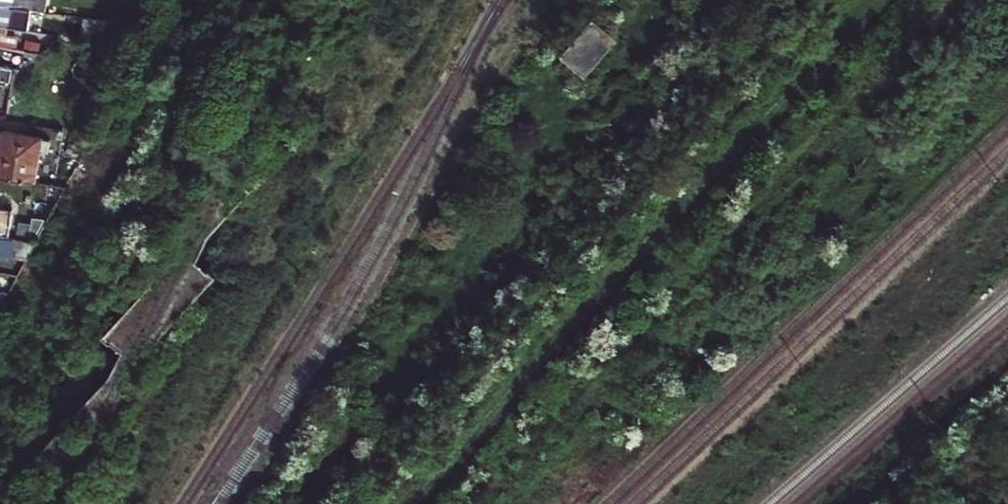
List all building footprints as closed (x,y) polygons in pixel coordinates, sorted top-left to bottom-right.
[(47,11),(48,1),(42,0),(39,0),(38,1),(33,0),(0,0),(0,6),(36,10),(44,11),(47,11)] [(30,30),(32,19),(35,19),(36,10),(0,6),(0,25),(4,26),(30,30)] [(35,19),(43,20),(44,11),(36,10),(35,19)] [(564,56),(586,73),(616,39),(594,20),(564,56)] [(42,53),(59,38),(44,33),(28,47),(29,43),(2,38),(4,26),(0,25),(0,46),(25,49),(42,53)] [(5,80),(11,81),(12,75),(20,69),(0,66),(0,79),(5,80)] [(35,181),(38,162),(47,164),(52,139),(3,131),(0,150),(0,175),(35,181)] [(8,237),(12,209),(0,208),(0,236),(8,237)] [(11,256),(14,238),(8,237),(0,236),(0,254),(11,256)] [(11,256),(26,258),(35,241),(14,238),(11,256)]
